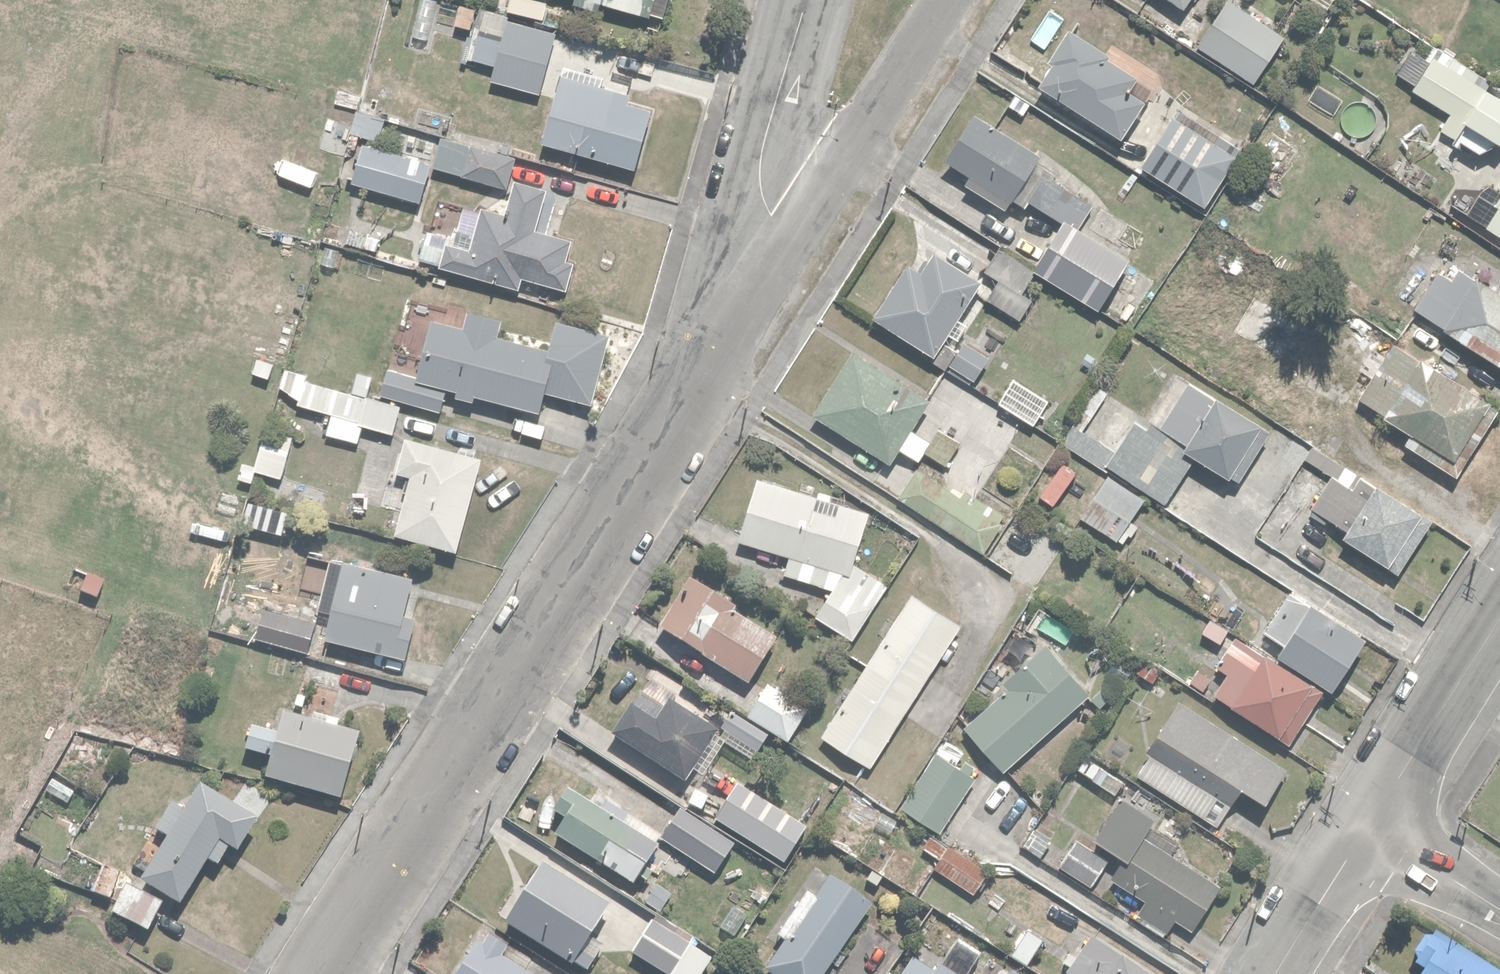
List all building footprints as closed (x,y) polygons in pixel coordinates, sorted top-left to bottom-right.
[(571,2),(597,9),(599,0),(572,0),(571,2)] [(642,9),(669,17),(673,0),(606,0),(642,9)] [(1283,30),(1236,0),(1223,0),(1195,44),(1251,80),(1283,30)] [(1326,10),(1332,0),(1311,0),(1326,10)] [(555,29),(505,16),(489,79),(539,92),(555,29)] [(1116,134),(1140,97),(1127,88),(1136,74),(1064,28),(1045,57),(1052,61),(1037,84),(1116,134)] [(1474,78),(1433,52),(1428,60),(1408,47),(1394,70),(1413,82),(1409,88),(1451,114),(1474,78)] [(560,108),(549,105),(541,139),(638,164),(653,106),(624,99),(626,93),(583,82),(580,93),(565,89),(560,108)] [(1480,86),(1446,140),(1454,145),(1458,140),(1478,153),(1489,136),(1498,142),(1499,138),(1499,99),(1480,86)] [(1172,110),(1139,164),(1206,202),(1237,146),(1172,110)] [(1042,156),(972,111),(943,155),(969,172),(965,179),(1008,207),(1042,156)] [(504,184),(512,151),(498,148),(499,145),(441,130),(432,165),(504,184)] [(351,166),(347,178),(418,196),(429,157),(348,135),(341,164),(351,166)] [(1096,305),(1129,256),(1082,224),(1100,197),(1047,162),(1024,196),(1063,222),(1034,264),(1096,305)] [(1484,179),(1464,212),(1499,234),(1499,188),(1484,179)] [(426,226),(417,257),(520,285),(523,274),(563,285),(576,236),(548,229),(558,193),(513,181),(505,213),(461,201),(452,233),(426,226)] [(373,223),(348,219),(344,240),(369,245),(373,223)] [(344,244),(320,240),(316,263),(340,267),(344,244)] [(970,308),(985,284),(956,265),(964,253),(946,241),(939,252),(933,248),(921,267),(904,257),(871,312),(934,352),(964,304),(970,308)] [(1031,268),(995,247),(981,270),(997,279),(985,297),(1019,317),(1033,293),(1020,286),(1031,268)] [(1439,267),(1411,305),(1499,362),(1499,277),(1494,286),(1463,266),(1455,278),(1439,267)] [(446,383),(455,386),(452,394),(472,400),(475,391),(534,408),(539,388),(585,401),(605,332),(553,317),(544,346),(493,331),(498,314),(467,305),(461,326),(426,317),(413,363),(387,356),(377,391),(439,409),(446,383)] [(1457,342),(1427,324),(1417,340),(1447,358),(1457,342)] [(960,335),(945,360),(973,377),(988,353),(960,335)] [(1346,359),(1369,374),(1354,397),(1407,433),(1402,439),(1452,473),(1495,409),(1392,339),(1383,352),(1360,338),(1346,359)] [(916,459),(930,436),(911,424),(929,396),(851,347),(811,412),(888,461),(897,447),(916,459)] [(331,410),(325,432),(358,441),(363,424),(393,431),(401,402),(368,393),(374,372),(356,367),(351,388),(307,377),(309,370),(284,363),(279,383),(299,402),(331,410)] [(1276,429),(1175,369),(1147,417),(1184,439),(1179,447),(1242,485),(1276,429)] [(1046,399),(1007,377),(995,400),(1033,422),(1046,399)] [(1063,440),(1105,465),(1161,500),(1186,459),(1171,449),(1177,439),(1136,414),(1116,446),(1074,421),(1063,440)] [(938,424),(924,448),(946,463),(961,439),(938,424)] [(284,474),(291,433),(258,427),(252,462),(238,459),(235,477),(254,480),(256,469),(284,474)] [(456,547),(480,452),(402,431),(392,469),(407,473),(393,531),(456,547)] [(1420,510),(1313,443),(1304,456),(1330,472),(1310,504),(1345,526),(1338,536),(1385,565),(1420,510)] [(970,497),(916,463),(895,497),(984,552),(1012,506),(978,484),(970,497)] [(1079,514),(1115,537),(1143,494),(1106,471),(1079,514)] [(869,507),(754,474),(734,539),(784,554),(779,572),(828,586),(808,615),(847,643),(879,598),(852,566),(869,507)] [(222,485),(215,511),(285,530),(290,507),(238,494),(239,489),(222,485)] [(338,558),(324,635),(408,651),(414,618),(408,616),(416,573),(338,558)] [(109,571),(83,563),(75,588),(101,597),(109,571)] [(678,592),(654,624),(738,680),(771,633),(717,597),(718,594),(719,592),(719,590),(720,589),(720,587),(720,585),(720,583),(719,581),(719,579),(718,578),(717,576),(716,574),(715,573),(714,571),(713,570),(711,569),(710,568),(708,567),(706,566),(705,565),(703,565),(701,565),(699,564),(697,564),(695,564),(694,565),(692,565),(690,566),(688,567),(687,568),(685,569),(684,570),(682,571),(681,573),(680,574),(679,576),(678,578),(678,579),(677,581),(677,583),(677,585),(677,587),(677,589),(677,590),(678,592)] [(1362,634),(1286,587),(1258,633),(1277,644),(1272,652),(1330,686),(1362,634)] [(909,588),(817,734),(871,767),(963,622),(909,588)] [(279,610),(274,642),(318,649),(323,617),(308,614),(310,600),(292,598),(289,612),(279,610)] [(1317,685),(1231,633),(1213,664),(1223,670),(1210,692),(1286,738),(1317,685)] [(962,721),(999,764),(1086,687),(1044,640),(997,682),(1001,687),(962,721)] [(302,650),(300,679),(317,680),(316,683),(343,685),(344,664),(338,663),(339,653),(302,650)] [(732,711),(720,733),(755,753),(766,734),(786,746),(809,706),(764,679),(742,717),(732,711)] [(726,741),(710,731),(712,727),(668,699),(666,703),(638,685),(607,731),(652,760),(645,771),(671,788),(678,776),(680,778),(689,764),(705,775),(726,741)] [(1213,820),(1234,782),(1264,800),(1287,760),(1173,696),(1143,748),(1147,750),(1133,775),(1213,820)] [(353,757),(359,727),(337,723),(340,711),(304,703),(301,714),(275,709),(272,726),(246,721),(241,746),(268,751),(264,776),(341,791),(348,756),(353,757)] [(965,749),(942,733),(891,807),(906,817),(910,811),(938,830),(976,774),(957,761),(965,749)] [(1123,775),(1084,750),(1073,767),(1111,793),(1123,775)] [(66,803),(76,786),(52,772),(42,789),(66,803)] [(194,780),(180,805),(167,797),(149,827),(161,834),(135,877),(176,902),(203,856),(217,864),(228,846),(233,849),(253,815),(194,780)] [(732,781),(710,817),(786,862),(808,826),(732,781)] [(655,842),(562,786),(548,810),(559,817),(549,834),(630,882),(655,842)] [(1214,881),(1141,834),(1151,817),(1117,795),(1090,836),(1121,856),(1109,875),(1146,899),(1139,909),(1166,926),(1172,917),(1185,925),(1214,881)] [(735,840),(678,805),(658,838),(715,873),(735,840)] [(1039,814),(1021,841),(1050,862),(1063,844),(1047,833),(1054,824),(1039,814)] [(968,889),(986,862),(930,827),(918,845),(935,856),(929,865),(968,889)] [(1073,838),(1057,864),(1090,884),(1106,858),(1073,838)] [(612,898),(540,857),(503,922),(570,964),(573,959),(592,970),(608,943),(591,933),(612,898)] [(109,897),(121,868),(99,859),(88,888),(109,897)] [(781,940),(764,967),(774,973),(819,973),(868,900),(826,873),(812,894),(800,887),(770,932),(781,940)] [(161,900),(124,880),(108,911),(146,930),(161,900)] [(712,954),(691,942),(695,936),(649,909),(627,951),(668,973),(700,973),(712,954)] [(452,973),(564,973),(484,923),(452,973)] [(1050,938),(1024,924),(1007,953),(1033,968),(1050,938)] [(1429,929),(1406,968),(1413,972),(1412,973),(1499,973),(1429,929)] [(1087,931),(1062,973),(1063,973),(1152,973),(1087,931)] [(939,961),(933,971),(908,956),(896,973),(960,973),(939,961)]
